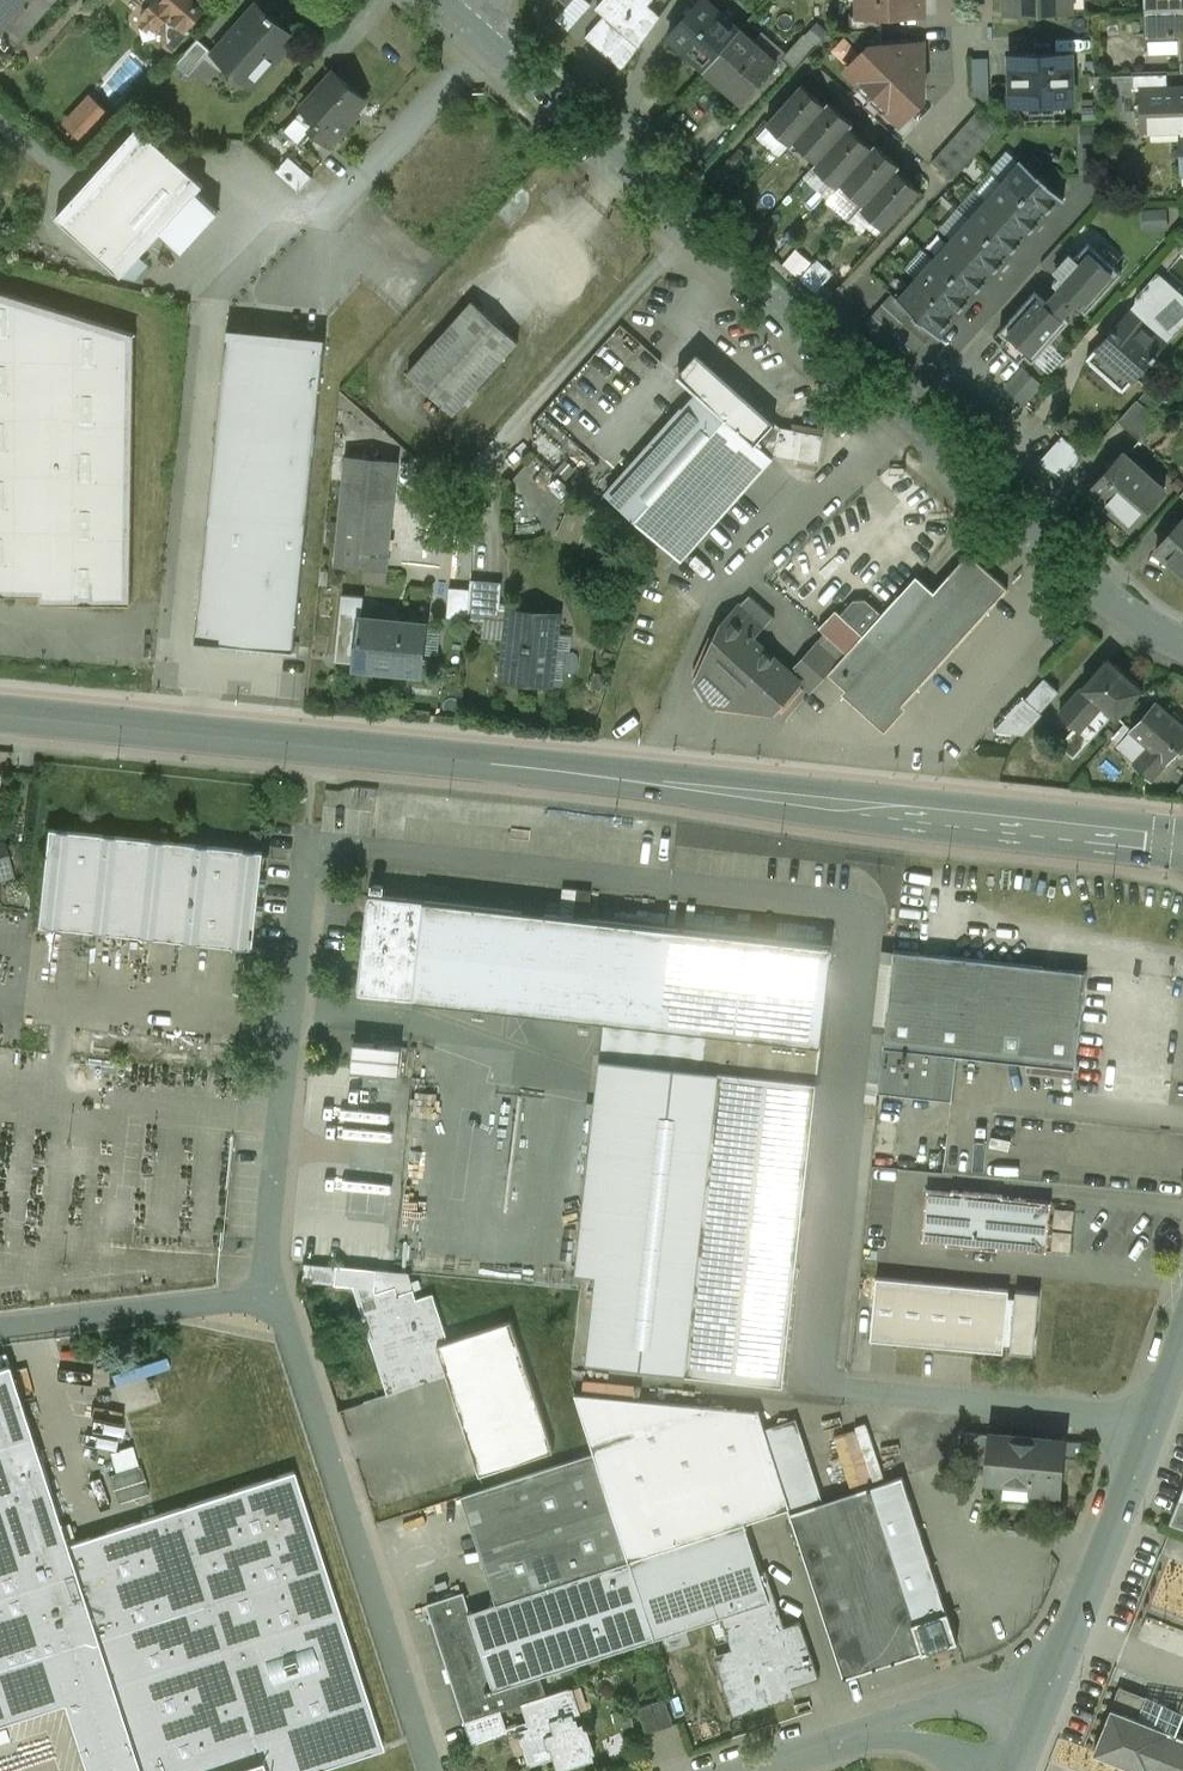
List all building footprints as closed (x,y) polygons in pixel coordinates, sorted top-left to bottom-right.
[(0,32),(15,45),(54,0),(0,0),(0,32)] [(148,6),(141,15),(157,29),(164,21),(169,15),(187,31),(188,29),(204,11),(198,6),(199,5),(196,3),(194,2),(196,0),(154,0),(148,6)] [(572,28),(592,5),(587,1),(588,0),(541,0),(572,28)] [(598,9),(605,15),(640,46),(660,18),(646,5),(650,0),(606,0),(598,9)] [(696,3),(668,34),(669,36),(674,31),(690,45),(685,50),(705,68),(739,30),(706,0),(700,0),(696,3)] [(861,13),(861,15),(882,14),(923,13),(922,0),(860,0),(861,13)] [(1070,0),(1007,0),(1008,13),(1070,12),(1070,0)] [(1146,12),(1182,11),(1182,0),(1146,0),(1146,12)] [(257,5),(213,54),(226,66),(251,88),(276,59),(275,58),(294,37),(295,38),(296,36),(270,14),(269,15),(257,5)] [(1146,12),(1147,38),(1182,37),(1182,11),(1146,12)] [(861,15),(861,13),(850,13),(850,31),(882,30),(882,14),(861,15)] [(187,31),(169,15),(164,21),(165,44),(173,52),(191,32),(188,29),(187,31)] [(640,46),(605,15),(585,37),(622,70),(640,46)] [(777,64),(739,30),(705,68),(743,102),(777,64)] [(882,30),(850,31),(850,37),(864,50),(870,45),(882,45),(882,30)] [(804,34),(782,58),(795,70),(817,46),(804,34)] [(197,38),(175,64),(189,76),(211,51),(197,38)] [(882,45),(870,45),(864,50),(847,68),(902,122),(924,99),(924,67),(918,61),(924,55),(923,43),(913,44),(907,50),(901,44),(882,45)] [(1072,102),(1071,53),(1011,54),(1012,104),(1072,102)] [(226,66),(213,54),(208,60),(221,72),(226,66)] [(993,79),(993,56),(978,56),(978,79),(993,79)] [(336,72),(302,109),(317,123),(311,130),(314,133),(329,146),(355,118),(351,115),(366,99),(336,72)] [(1134,74),(1096,76),(1096,95),(1134,94),(1134,74)] [(802,84),(767,123),(792,145),(795,142),(794,141),(826,106),(825,105),(802,84)] [(1141,88),(1143,131),(1181,130),(1182,173),(1182,87),(1141,88)] [(111,113),(94,95),(66,121),(83,139),(111,113)] [(825,105),(826,106),(794,141),(795,142),(817,162),(849,127),(850,127),(853,124),(828,101),(825,105)] [(980,108),(932,162),(952,180),(1001,126),(980,108)] [(311,130),(295,116),(284,129),(302,145),(314,133),(311,130)] [(204,185),(138,126),(56,216),(122,276),(204,185)] [(850,127),(849,127),(817,162),(814,165),(838,188),(841,184),(841,183),(873,148),(872,147),(850,127)] [(900,166),(875,144),(872,147),(873,148),(841,183),(841,184),(864,204),(896,169),(897,170),(900,166)] [(313,178),(289,156),(276,171),(300,192),(313,178)] [(1048,182),(1039,174),(1038,174),(1021,160),(1003,180),(1046,218),(1064,198),(1047,183),(1048,182)] [(896,169),(864,204),(860,207),(885,230),(920,190),(897,170),(896,169)] [(1046,218),(1003,180),(986,200),(1028,238),(1046,218)] [(1028,238),(986,200),(968,219),(1011,257),(1028,238)] [(1166,211),(1149,212),(1150,229),(1167,228),(1166,211)] [(1011,257),(968,219),(950,239),(993,277),(1011,257)] [(993,277),(950,239),(933,258),(976,297),(993,277)] [(1046,303),(1035,292),(1000,331),(1033,361),(1068,322),(1062,317),(1075,302),(1086,313),(1121,273),(1088,243),(1053,283),(1059,288),(1046,303)] [(819,289),(834,274),(802,245),(788,261),(819,289)] [(976,297),(933,258),(915,278),(958,316),(976,297)] [(1143,293),(1147,296),(1143,300),(1142,299),(1128,314),(1152,336),(1153,334),(1154,335),(1167,320),(1173,320),(1179,325),(1182,321),(1182,299),(1158,276),(1143,293)] [(958,316),(915,278),(897,298),(913,313),(914,313),(913,314),(922,323),(923,322),(934,332),(940,337),(958,316)] [(0,292),(0,595),(41,595),(41,602),(131,604),(134,334),(0,292)] [(897,298),(891,293),(882,304),(903,323),(913,313),(897,298)] [(518,342),(472,302),(407,374),(453,415),(518,342)] [(903,323),(882,304),(872,315),(894,334),(903,323)] [(922,323),(913,314),(914,313),(913,313),(903,323),(925,343),(934,332),(923,322),(922,323)] [(1128,314),(1127,313),(1097,347),(1098,348),(1098,347),(1113,360),(1112,361),(1113,362),(1118,356),(1138,373),(1133,379),(1133,380),(1151,359),(1152,360),(1156,355),(1165,344),(1154,335),(1153,334),(1152,336),(1128,314)] [(894,334),(872,315),(863,325),(884,344),(894,334)] [(925,343),(903,323),(894,334),(915,353),(925,343)] [(326,339),(227,329),(195,641),(295,651),(326,339)] [(915,353),(894,334),(884,344),(906,364),(915,353)] [(773,422),(697,354),(677,376),(696,393),(606,494),(679,560),(770,457),(755,443),(773,422)] [(1040,384),(1023,369),(1008,386),(1025,402),(1040,384)] [(1000,423),(959,387),(944,404),(985,440),(1000,423)] [(1160,421),(1137,400),(1118,421),(1141,443),(1160,421)] [(822,436),(781,428),(776,456),(777,457),(799,461),(798,466),(816,469),(822,436)] [(1062,436),(1039,462),(1063,483),(1086,457),(1062,436)] [(1164,491),(1121,453),(1089,489),(1113,510),(1114,508),(1133,524),(1131,526),(1132,527),(1164,491)] [(397,461),(347,456),(336,566),(386,571),(397,461)] [(1156,548),(1182,572),(1182,517),(1156,548)] [(838,662),(827,674),(870,713),(874,709),(884,718),(893,707),(897,710),(1007,589),(968,554),(933,593),(915,576),(838,662)] [(502,582),(470,580),(467,620),(484,621),(485,611),(499,612),(500,608),(502,582)] [(363,597),(342,596),(336,662),(355,664),(359,621),(361,621),(363,597)] [(739,605),(721,624),(697,678),(712,703),(776,709),(800,682),(790,673),(752,637),(762,626),(739,605)] [(558,614),(500,608),(499,612),(509,612),(502,681),(521,683),(550,686),(558,614)] [(361,621),(359,621),(355,664),(354,667),(356,667),(356,664),(399,668),(398,671),(421,673),(426,625),(403,623),(403,625),(361,621)] [(817,643),(790,673),(800,682),(812,692),(827,674),(838,662),(817,643)] [(1106,659),(1058,712),(1061,714),(1045,732),(1060,746),(1069,735),(1079,745),(1099,723),(1098,712),(1104,705),(1115,716),(1139,689),(1106,659)] [(1044,679),(1025,699),(1023,698),(993,731),(1023,735),(1042,714),(1040,712),(1058,692),(1044,679)] [(1155,703),(1132,730),(1149,745),(1135,760),(1128,754),(1111,773),(1126,787),(1140,770),(1151,779),(1182,743),(1182,727),(1155,703)] [(263,853),(47,830),(37,926),(253,949),(263,853)] [(0,845),(0,880),(13,876),(4,844),(0,845)] [(425,902),(371,896),(360,992),(415,998),(425,902)] [(831,947),(425,902),(415,998),(414,1000),(605,1021),(820,1045),(831,947)] [(1086,972),(893,951),(883,1048),(956,1056),(1075,1069),(1086,972)] [(820,1045),(605,1021),(600,1059),(718,1072),(816,1083),(820,1045)] [(401,1047),(354,1042),(351,1071),(398,1076),(401,1047)] [(956,1056),(883,1048),(878,1093),(951,1101),(956,1056)] [(713,1119),(718,1072),(600,1059),(577,1270),(598,1273),(588,1362),(684,1373),(713,1119)] [(816,1083),(718,1072),(713,1119),(811,1130),(816,1083)] [(811,1130),(713,1119),(684,1373),(783,1384),(811,1130)] [(1003,1195),(951,1190),(951,1193),(927,1191),(922,1241),(946,1243),(946,1245),(997,1250),(997,1248),(1046,1252),(1051,1202),(1002,1198),(1003,1195)] [(335,1284),(337,1266),(304,1263),(302,1281),(335,1284)] [(376,1270),(337,1266),(335,1284),(354,1286),(375,1288),(376,1270)] [(376,1270),(375,1288),(376,1293),(395,1287),(398,1294),(413,1289),(409,1273),(376,1270)] [(1009,1290),(876,1278),(870,1340),(1003,1352),(1004,1346),(1010,1346),(1015,1298),(1008,1297),(1009,1290)] [(395,1287),(376,1293),(375,1288),(354,1286),(387,1393),(447,1375),(437,1345),(448,1341),(433,1294),(416,1299),(413,1289),(398,1294),(395,1287)] [(1039,1293),(1016,1291),(1015,1298),(1010,1346),(1010,1353),(1033,1355),(1039,1293)] [(448,1341),(437,1345),(447,1375),(479,1475),(554,1451),(511,1321),(448,1341)] [(0,1366),(0,1722),(62,1701),(85,1770),(314,1770),(383,1749),(293,1471),(66,1545),(7,1364),(0,1366)] [(757,1412),(574,1394),(594,1453),(629,1561),(630,1561),(744,1523),(744,1524),(788,1509),(789,1509),(765,1436),(763,1430),(757,1412)] [(796,1419),(763,1430),(765,1436),(798,1425),(796,1419)] [(798,1425),(765,1436),(789,1509),(788,1509),(790,1514),(824,1503),(823,1502),(798,1425)] [(860,1427),(838,1435),(853,1479),(875,1472),(860,1427)] [(1064,1442),(991,1435),(987,1478),(1031,1482),(1029,1500),(1058,1503),(1064,1442)] [(594,1453),(461,1496),(496,1604),(629,1561),(594,1453)] [(141,1466),(109,1476),(117,1503),(149,1493),(141,1466)] [(902,1478),(871,1488),(871,1487),(823,1502),(824,1503),(790,1514),(844,1679),(847,1678),(873,1669),(874,1670),(877,1669),(877,1668),(892,1663),(892,1664),(896,1663),(895,1662),(922,1653),(922,1654),(925,1653),(925,1652),(926,1652),(926,1653),(930,1652),(929,1651),(949,1645),(957,1642),(948,1612),(946,1613),(902,1478)] [(1179,1499),(1171,1521),(1182,1526),(1182,1501),(1179,1499)] [(744,1523),(630,1561),(655,1639),(721,1618),(770,1602),(760,1572),(744,1524),(744,1523)] [(470,1612),(468,1613),(494,1691),(540,1676),(655,1639),(630,1561),(629,1561),(496,1604),(470,1612)] [(770,1602),(721,1618),(736,1665),(727,1668),(742,1711),(783,1698),(780,1691),(819,1679),(800,1622),(784,1627),(766,1571),(760,1572),(770,1602)] [(547,1695),(540,1676),(494,1691),(468,1613),(470,1612),(463,1593),(426,1605),(471,1741),(507,1729),(502,1712),(522,1705),(529,1728),(520,1731),(531,1766),(554,1758),(558,1770),(560,1770),(595,1760),(583,1723),(577,1725),(573,1716),(578,1714),(569,1688),(547,1695)] [(1139,1719),(1147,1701),(1145,1700),(1119,1690),(1094,1753),(1140,1770),(1182,1770),(1182,1739),(1175,1736),(1155,1728),(1156,1726),(1139,1719)] [(1175,1736),(1182,1716),(1182,1709),(1147,1695),(1145,1700),(1147,1701),(1139,1719),(1156,1726),(1155,1728),(1175,1736)] [(667,1699),(653,1704),(662,1730),(675,1725),(667,1699)] [(653,1704),(640,1708),(648,1734),(662,1730),(653,1704)]
